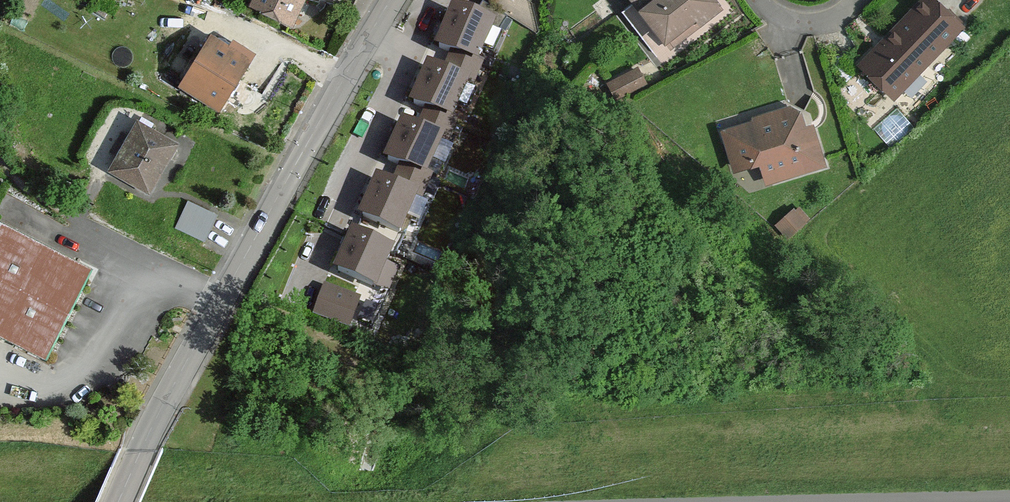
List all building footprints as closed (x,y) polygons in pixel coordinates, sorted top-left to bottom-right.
[(290,24),(303,0),(256,0),(253,6),(290,24)] [(492,32),(503,14),(490,5),(483,0),(477,10),(470,21),(492,32)] [(700,23),(716,10),(709,0),(633,0),(665,40),(696,17),(700,23)] [(900,89),(961,29),(932,0),(928,0),(862,66),(886,89),(888,86),(898,86),(900,89)] [(484,50),(492,33),(492,32),(470,21),(455,14),(447,32),(440,48),(455,54),(477,65),(484,50)] [(696,17),(665,40),(670,47),(700,23),(696,17)] [(497,56),(505,39),(492,33),(484,50),(497,56)] [(252,89),(237,80),(250,62),(246,60),(231,50),(212,38),(181,85),(218,108),(226,97),(241,107),(252,89)] [(234,45),(231,50),(246,60),(250,54),(243,50),(234,45)] [(458,106),(466,89),(471,91),(482,67),(477,65),(455,54),(449,65),(444,77),(430,70),(422,86),(414,103),(429,110),(451,121),(458,106)] [(834,93),(857,116),(880,94),(857,71),(834,93)] [(888,86),(886,89),(894,97),(900,89),(898,86),(888,86)] [(472,112),(480,95),(471,91),(466,89),(458,106),(472,112)] [(433,161),(441,144),(445,147),(456,123),(451,121),(429,110),(424,121),(418,133),(404,126),(398,139),(390,157),(389,160),(403,166),(426,177),(433,161)] [(752,131),(730,138),(738,167),(764,159),(769,179),(822,163),(812,131),(805,133),(799,114),(791,110),(758,120),(757,123),(752,131)] [(728,132),(730,138),(752,131),(757,123),(728,132)] [(112,170),(149,192),(154,183),(176,144),(138,124),(112,170)] [(382,154),(390,157),(398,139),(390,136),(382,154)] [(446,168),(454,151),(445,147),(441,144),(433,161),(446,168)] [(400,233),(415,200),(420,202),(430,179),(426,177),(403,166),(398,179),(393,189),(378,182),(371,198),(363,215),(400,233)] [(421,224),(429,206),(420,202),(415,200),(407,218),(421,224)] [(177,228),(206,242),(212,230),(219,215),(190,201),(177,228)] [(86,287),(79,266),(54,253),(0,226),(0,339),(46,362),(86,287)] [(376,286),(391,253),(354,236),(346,252),(339,269),(376,286)] [(79,266),(86,287),(93,272),(79,266)] [(346,327),(357,299),(328,288),(317,317),(346,327)]
